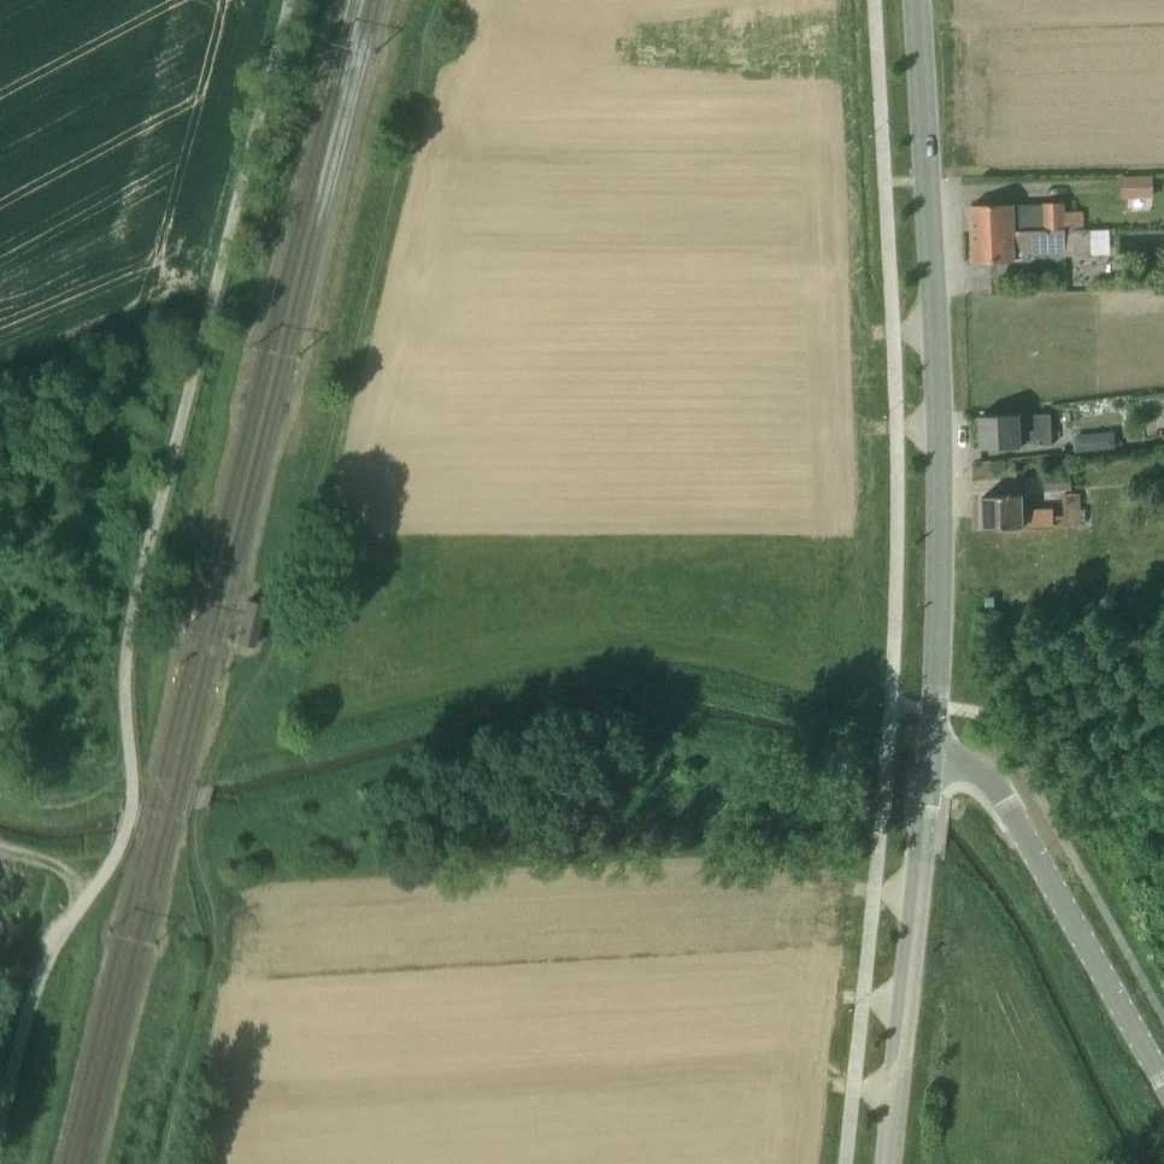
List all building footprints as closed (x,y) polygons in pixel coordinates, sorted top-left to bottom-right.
[(1156,172),(1124,174),(1125,196),(1157,194),(1156,172)] [(1086,231),(1085,212),(1068,211),(1068,204),(971,208),(972,232),(1017,231),(1086,231)] [(1030,262),(1030,259),(1091,257),(1091,231),(1086,231),(1017,231),(972,232),(974,264),(1015,262),(1030,262)] [(1022,445),(1054,444),(1053,427),(1071,426),(1071,414),(1036,414),(1037,427),(1021,428),(1020,415),(980,418),(982,450),(1022,447),(1022,445)] [(1075,453),(1091,451),(1090,441),(1083,434),(1073,435),(1075,453)] [(1071,491),(1070,475),(1045,476),(1045,491),(1071,491)] [(985,496),(985,528),(1081,527),(1081,496),(1065,496),(1065,516),(1053,516),(1053,510),(1024,510),(1024,496),(985,496)] [(995,597),(986,598),(986,608),(995,608),(995,597)] [(264,605),(248,601),(238,644),(254,648),(264,605)]
